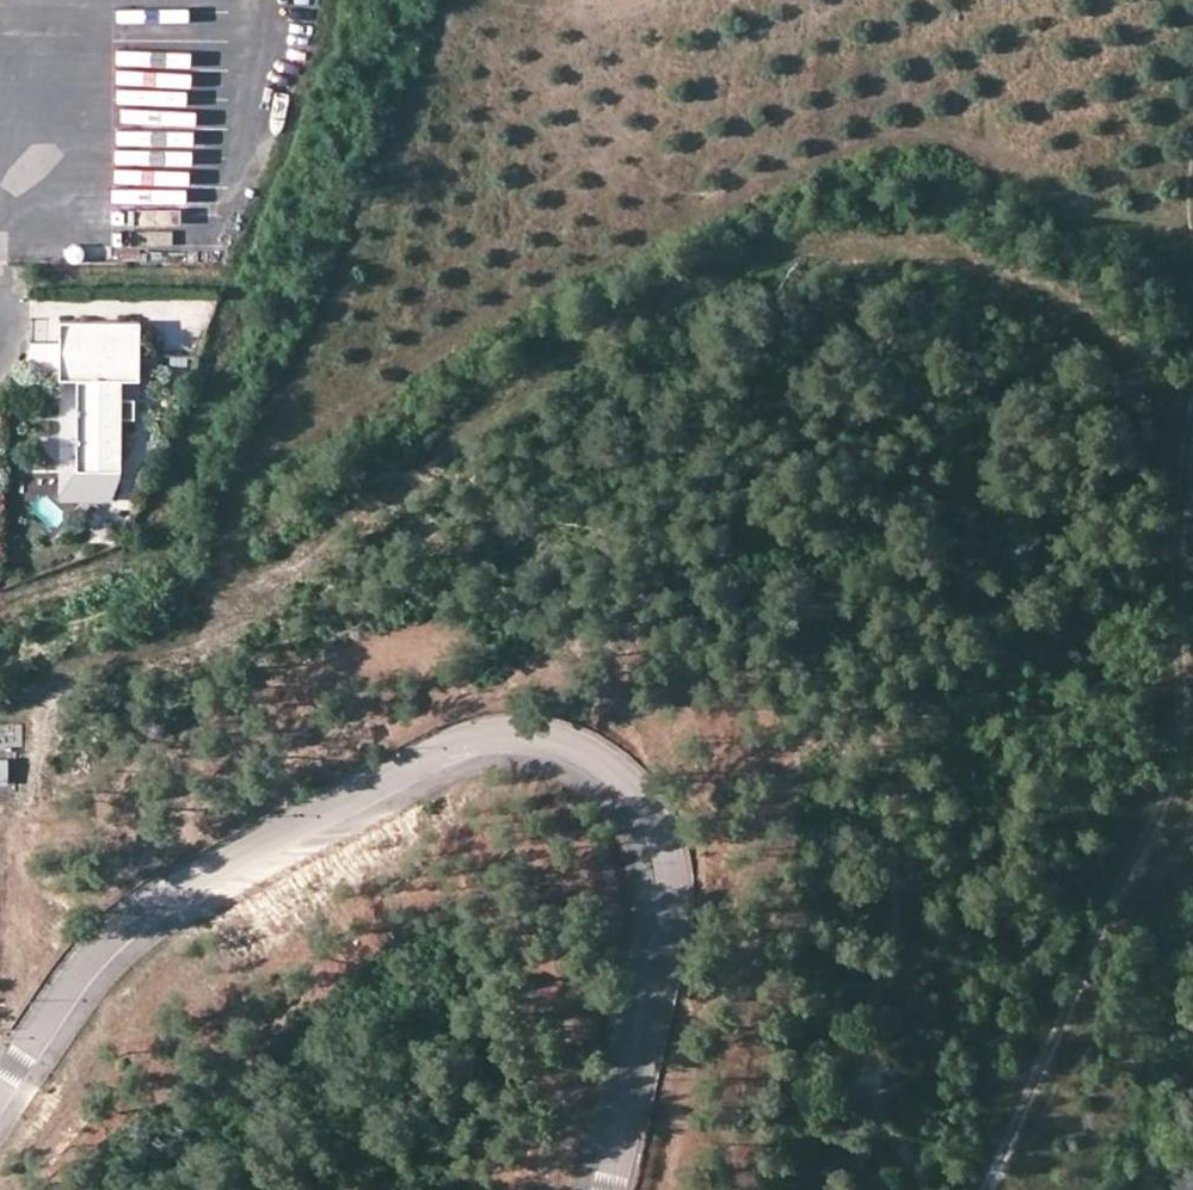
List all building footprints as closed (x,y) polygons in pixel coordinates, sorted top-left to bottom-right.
[(140,320),(60,320),(60,378),(78,378),(77,470),(121,470),(122,378),(140,378),(140,320)]
